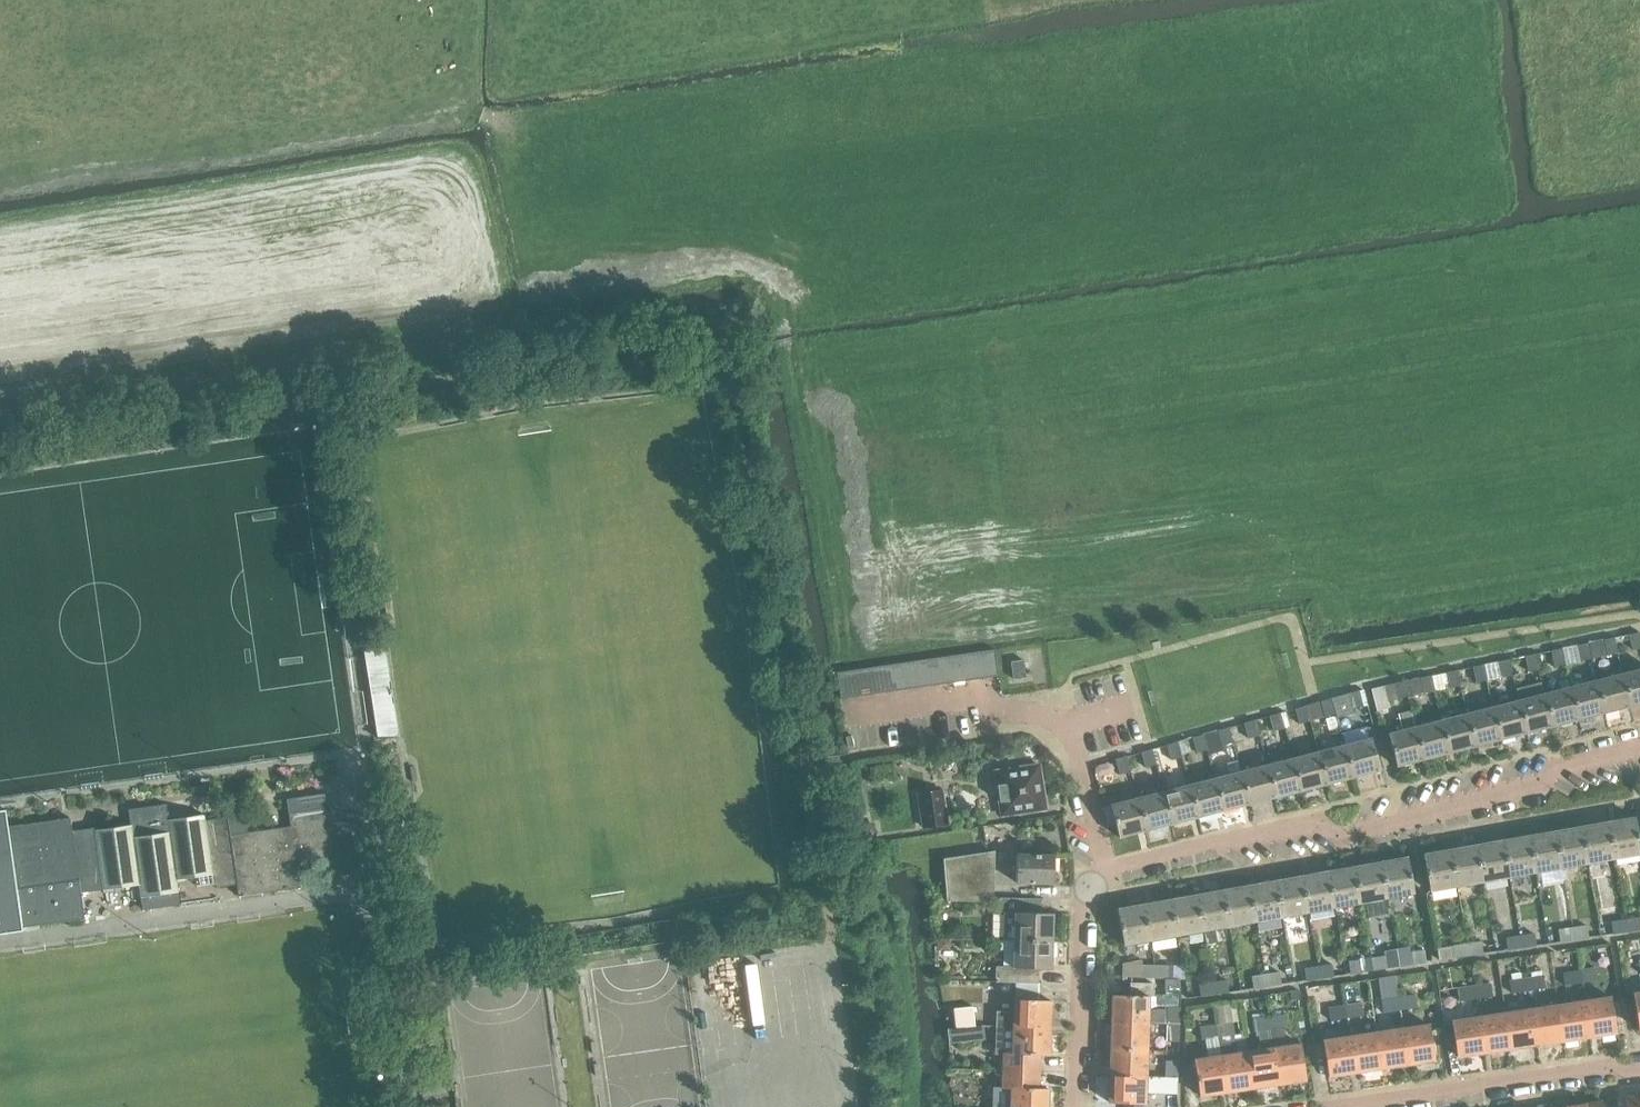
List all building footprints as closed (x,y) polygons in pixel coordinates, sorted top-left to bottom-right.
[(1639,648),(1639,634),(1639,632),(1629,634),(1632,649),(1639,648)] [(1617,652),(1614,637),(1603,640),(1607,654),(1617,652)] [(1591,657),(1588,643),(1578,645),(1581,659),(1591,657)] [(364,651),(377,739),(399,737),(386,648),(364,651)] [(1564,663),(1561,648),(1551,651),(1555,665),(1564,663)] [(995,649),(979,651),(983,678),(999,675),(995,649)] [(967,680),(983,678),(979,651),(964,653),(967,680)] [(948,656),(952,682),(967,680),(964,653),(948,656)] [(1538,668),(1535,654),(1525,656),(1528,670),(1538,668)] [(936,684),(952,682),(948,656),(932,658),(936,684)] [(932,658),(916,660),(920,687),(936,684),(932,658)] [(1024,659),(1011,661),(1013,679),(1027,677),(1024,659)] [(1512,673),(1509,659),(1498,662),(1501,676),(1512,673)] [(905,689),(920,687),(916,660),(901,663),(905,689)] [(885,665),(889,691),(905,689),(901,663),(885,665)] [(873,694),(889,691),(885,665),(869,667),(873,694)] [(1486,679),(1483,665),(1472,667),(1476,681),(1486,679)] [(869,667),(854,669),(857,696),(873,694),(869,667)] [(1623,673),(1631,705),(1639,703),(1639,668),(1623,673)] [(841,698),(857,696),(854,669),(837,672),(841,698)] [(1460,684),(1457,670),(1446,672),(1450,687),(1460,684)] [(1605,712),(1631,705),(1623,673),(1597,679),(1605,712)] [(1433,690),(1431,675),(1421,678),(1424,692),(1433,690)] [(1562,688),(1545,693),(1553,725),(1579,719),(1571,686),(1569,679),(1560,681),(1562,688)] [(1597,679),(1571,686),(1579,719),(1605,712),(1597,679)] [(1384,685),(1371,688),(1376,710),(1390,707),(1388,700),(1408,695),(1404,680),(1384,685)] [(1541,681),(1515,687),(1518,700),(1527,732),(1553,725),(1545,693),(1544,693),(1541,681)] [(1358,692),(1331,699),(1335,713),(1336,717),(1353,712),(1351,708),(1362,705),(1358,692)] [(1335,713),(1331,699),(1321,702),(1325,716),(1335,713)] [(1527,732),(1518,700),(1492,706),(1501,739),(1527,732)] [(1310,720),(1306,706),(1295,709),(1299,723),(1310,720)] [(1492,706),(1466,713),(1475,745),(1501,739),(1492,706)] [(1388,733),(1397,765),(1423,759),(1414,726),(1415,726),(1410,710),(1397,713),(1402,730),(1388,733)] [(1284,727),(1280,713),(1269,716),(1273,730),(1284,727)] [(1475,745),(1466,713),(1440,720),(1449,752),(1475,745)] [(1259,734),(1255,720),(1244,723),(1248,737),(1259,734)] [(1440,720),(1415,726),(1414,726),(1423,759),(1449,752),(1440,720)] [(1233,742),(1229,728),(1218,731),(1222,745),(1233,742)] [(1207,749),(1203,735),(1192,738),(1196,752),(1207,749)] [(1371,737),(1345,744),(1354,776),(1380,770),(1371,737)] [(1181,756),(1177,742),(1167,745),(1171,759),(1181,756)] [(1354,776),(1345,744),(1319,751),(1328,783),(1354,776)] [(1157,748),(1152,750),(1156,764),(1155,764),(1162,786),(1167,784),(1157,748)] [(1155,764),(1156,764),(1152,750),(1141,753),(1145,766),(1155,764)] [(1319,751),(1293,757),(1302,790),(1328,783),(1319,751)] [(1130,771),(1126,757),(1115,760),(1119,774),(1130,771)] [(1302,790),(1293,757),(1267,764),(1276,796),(1302,790)] [(1229,774),(1215,777),(1223,810),(1249,803),(1241,771),(1238,760),(1226,763),(1229,774)] [(1002,815),(1046,808),(1039,764),(995,771),(1002,815)] [(1267,764),(1241,771),(1249,803),(1276,796),(1267,764)] [(1215,777),(1189,784),(1197,817),(1223,810),(1215,777)] [(1197,817),(1189,784),(1163,791),(1171,823),(1197,817)] [(924,827),(947,823),(942,790),(919,794),(924,827)] [(1163,791),(1137,798),(1145,830),(1171,823),(1163,791)] [(324,792),(287,797),(289,813),(327,807),(324,792)] [(1111,804),(1119,837),(1145,830),(1137,798),(1111,804)] [(393,803),(395,812),(404,811),(402,802),(393,803)] [(212,874),(213,887),(237,884),(239,896),(301,888),(297,861),(333,856),(327,807),(289,813),(291,825),(248,831),(245,808),(227,811),(228,816),(206,819),(205,814),(168,819),(166,803),(128,808),(131,824),(94,830),(94,827),(73,830),(71,817),(9,826),(17,888),(80,879),(82,891),(104,888),(104,889),(140,885),(143,910),(181,904),(178,879),(212,874)] [(82,891),(80,879),(17,888),(9,826),(6,809),(0,810),(0,933),(23,929),(23,926),(85,918),(82,891)] [(1635,816),(1609,821),(1615,857),(1639,853),(1639,844),(1635,816)] [(1589,862),(1615,857),(1609,821),(1582,826),(1589,862)] [(1556,830),(1562,867),(1589,862),(1582,826),(1556,830)] [(1536,871),(1562,867),(1556,830),(1529,835),(1536,871)] [(1529,835),(1503,840),(1509,876),(1536,871),(1529,835)] [(1509,876),(1503,840),(1476,844),(1483,881),(1509,876)] [(1476,844),(1450,849),(1456,885),(1483,881),(1476,844)] [(1423,854),(1430,890),(1456,885),(1450,849),(1423,854)] [(994,850),(944,858),(947,900),(993,901),(994,850)] [(1016,882),(1054,883),(1055,854),(1017,853),(1016,882)] [(1408,856),(1381,861),(1388,897),(1414,892),(1408,856)] [(1388,897),(1381,861),(1355,866),(1361,902),(1388,897)] [(1355,866),(1328,871),(1335,907),(1361,902),(1355,866)] [(1335,907),(1328,871),(1302,875),(1308,911),(1335,907)] [(1302,875),(1275,880),(1282,916),(1308,911),(1302,875)] [(1282,916),(1275,880),(1249,885),(1255,921),(1282,916)] [(1249,885),(1222,890),(1229,926),(1255,921),(1249,885)] [(1218,943),(1215,928),(1229,926),(1222,890),(1196,894),(1202,930),(1203,930),(1205,945),(1218,943)] [(1176,935),(1202,930),(1196,894),(1169,899),(1176,935)] [(1004,913),(1003,939),(1052,941),(1053,913),(1041,912),(1041,898),(998,897),(998,912),(1004,913)] [(1169,899),(1143,904),(1149,940),(1176,935),(1169,899)] [(1118,908),(1124,944),(1149,940),(1143,904),(1118,908)] [(1625,919),(1627,931),(1639,929),(1639,922),(1639,917),(1625,919)] [(1612,933),(1627,931),(1625,919),(1611,921),(1612,933)] [(1587,925),(1575,927),(1577,939),(1588,937),(1587,925)] [(1562,941),(1577,939),(1575,927),(1560,929),(1562,941)] [(1534,932),(1519,935),(1521,947),(1536,945),(1534,932)] [(1507,949),(1521,947),(1519,935),(1505,937),(1507,949)] [(996,981),(1015,981),(1015,982),(1039,982),(1039,968),(1052,968),(1052,941),(1003,939),(1001,939),(1001,948),(1014,949),(1014,966),(996,966),(996,981)] [(1480,941),(1465,943),(1466,955),(1483,953),(1480,941)] [(1465,943),(1437,948),(1438,959),(1466,955),(1465,943)] [(1410,951),(1412,964),(1426,962),(1424,949),(1410,951)] [(1398,953),(1384,955),(1371,957),(1373,970),(1400,966),(1398,953)] [(1350,973),(1373,970),(1371,957),(1348,961),(1350,973)] [(1122,963),(1122,976),(1153,977),(1153,964),(1142,964),(1142,959),(1122,963)] [(1332,963),(1317,965),(1319,978),(1333,976),(1332,963)] [(1153,964),(1153,977),(1169,977),(1169,964),(1153,964)] [(1317,965),(1303,967),(1305,980),(1319,978),(1317,965)] [(1595,966),(1579,969),(1582,982),(1597,980),(1595,966)] [(1564,985),(1582,982),(1579,969),(1562,971),(1564,985)] [(1279,971),(1266,973),(1268,986),(1281,983),(1279,971)] [(1266,973),(1252,975),(1255,988),(1268,986),(1266,973)] [(1544,988),(1542,974),(1526,977),(1528,990),(1544,988)] [(1378,978),(1383,1011),(1400,1009),(1397,996),(1394,975),(1378,978)] [(1511,993),(1528,990),(1526,977),(1518,978),(1509,979),(1511,993)] [(1179,978),(1164,978),(1164,989),(1179,990),(1179,978)] [(1226,979),(1212,981),(1213,993),(1228,991),(1226,979)] [(1212,981),(1198,983),(1200,995),(1213,993),(1212,981)] [(998,1011),(997,1025),(1050,1027),(1051,1000),(1038,999),(1039,982),(1015,982),(1015,1011),(998,1011)] [(1490,982),(1473,985),(1475,999),(1492,996),(1490,982)] [(1130,995),(1113,994),(1112,1021),(1148,1023),(1180,1024),(1180,1007),(1167,1007),(1167,1009),(1156,1009),(1156,1010),(1148,1010),(1149,995),(1153,995),(1153,983),(1130,983),(1130,995)] [(1457,988),(1459,1001),(1475,999),(1473,985),(1457,988)] [(1298,990),(1290,991),(1291,999),(1300,998),(1298,990)] [(1414,994),(1397,996),(1400,1009),(1416,1007),(1414,994)] [(1611,996),(1584,1000),(1590,1036),(1616,1032),(1611,996)] [(1590,1036),(1584,1000),(1558,1004),(1563,1040),(1590,1036)] [(1360,1001),(1344,1004),(1347,1018),(1363,1015),(1360,1001)] [(1332,1021),(1347,1018),(1344,1004),(1328,1007),(1330,1020),(1332,1020),(1332,1021)] [(1558,1004),(1531,1008),(1537,1044),(1563,1040),(1558,1004)] [(954,1009),(955,1028),(959,1028),(968,1027),(975,1026),(974,1007),(954,1009)] [(1505,1012),(1510,1048),(1537,1044),(1531,1008),(1505,1012)] [(1478,1016),(1483,1052),(1510,1048),(1505,1012),(1478,1016)] [(1285,1013),(1269,1015),(1271,1028),(1283,1026),(1287,1026),(1285,1013)] [(1258,1031),(1261,1049),(1247,1051),(1253,1087),(1279,1083),(1274,1047),(1271,1028),(1269,1015),(1252,1017),(1254,1030),(1258,1031)] [(1451,1020),(1457,1056),(1483,1052),(1478,1016),(1451,1020)] [(1147,1049),(1148,1024),(1148,1023),(1112,1021),(1111,1048),(1147,1049)] [(1226,1091),(1253,1087),(1247,1051),(1237,1053),(1234,1035),(1231,1021),(1216,1024),(1218,1037),(1220,1055),(1221,1055),(1226,1091)] [(1180,1040),(1180,1024),(1148,1023),(1148,1024),(1167,1025),(1166,1040),(1180,1040)] [(1199,1027),(1201,1039),(1218,1037),(1216,1024),(1199,1027)] [(1429,1024),(1403,1028),(1408,1063),(1435,1059),(1429,1024)] [(997,1025),(996,1052),(1003,1052),(1003,1069),(1039,1071),(1040,1054),(1049,1054),(1050,1027),(997,1025)] [(1271,1028),(1274,1047),(1279,1083),(1306,1078),(1301,1043),(1286,1045),(1283,1026),(1271,1028)] [(955,1028),(947,1029),(948,1042),(960,1041),(959,1028),(955,1028)] [(1408,1063),(1403,1028),(1376,1032),(1382,1067),(1408,1063)] [(1376,1032),(1350,1036),(1355,1071),(1382,1067),(1376,1032)] [(1323,1040),(1328,1075),(1355,1071),(1350,1036),(1323,1040)] [(1111,1048),(1110,1075),(1146,1076),(1147,1049),(1111,1048)] [(1194,1059),(1199,1095),(1226,1091),(1221,1055),(1220,1055),(1194,1059)] [(1166,1060),(1165,1077),(1176,1077),(1177,1061),(1166,1060)] [(1012,1106),(1047,1106),(1048,1088),(1039,1087),(1039,1071),(1003,1069),(1002,1087),(1012,1088),(1012,1106)] [(1145,1103),(1146,1076),(1110,1075),(1110,1102),(1124,1102),(1124,1106),(1142,1106),(1142,1103),(1145,1103)] [(1175,1094),(1176,1077),(1165,1077),(1165,1093),(1175,1094)] [(1624,1097),(1626,1106),(1639,1106),(1639,1094),(1624,1097)] [(976,1097),(978,1106),(991,1106),(990,1095),(976,1097)]
